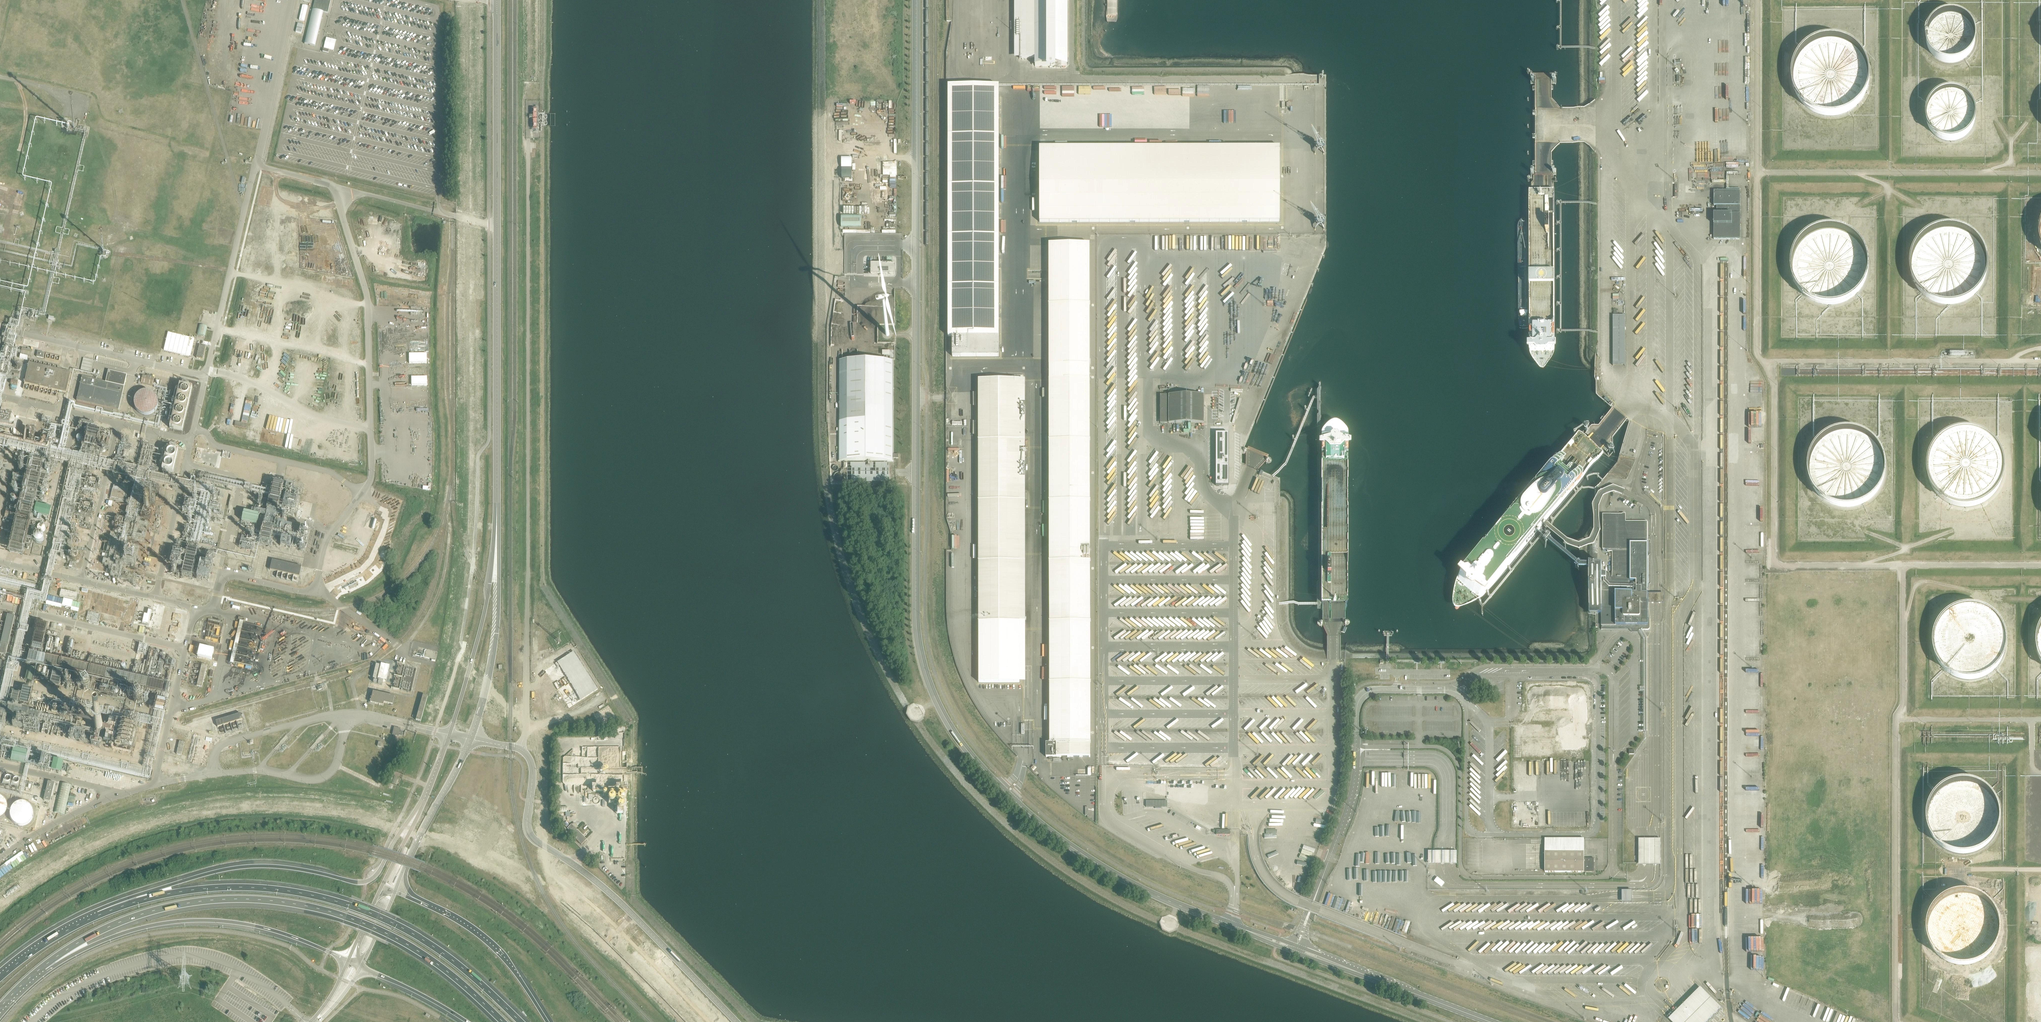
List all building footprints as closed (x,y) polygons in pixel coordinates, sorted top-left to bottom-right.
[(304,44),(315,46),(324,12),(328,13),(331,0),(315,0),(304,44)] [(1014,13),(1014,43),(1019,43),(1019,62),(1034,62),(1034,69),(1066,70),(1067,0),(1019,0),(1019,13),(1014,13)] [(1971,56),(1976,49),(1978,41),(1978,32),(1975,24),(1969,18),(1961,14),(1953,12),(1945,14),(1937,17),(1932,23),(1928,31),(1927,39),(1929,47),(1933,54),(1939,59),(1947,63),(1955,63),(1964,61),(1971,56)] [(1856,107),(1866,98),(1871,87),(1873,74),(1871,62),(1865,50),(1855,41),(1844,36),(1831,35),(1818,38),(1806,45),(1798,56),(1793,68),(1794,82),(1798,95),(1807,105),(1819,112),(1832,115),(1845,113),(1856,107)] [(1039,125),(1280,126),(1280,85),(1039,84),(1039,125)] [(947,355),(1000,355),(1000,85),(948,85),(947,355)] [(1971,135),(1976,128),(1978,120),(1978,111),(1975,103),(1969,97),(1961,93),(1953,91),(1945,92),(1937,96),(1932,102),(1928,110),(1927,118),(1929,126),(1933,133),(1939,138),(1947,142),(1955,142),(1964,140),(1971,135)] [(1733,145),(1746,145),(1746,131),(1733,131),(1733,145)] [(1036,145),(1028,144),(1028,158),(1035,159),(1035,152),(1036,152),(1036,145)] [(1279,223),(1279,148),(1039,148),(1039,223),(1279,223)] [(1741,191),(1714,191),(1714,239),(1741,239),(1741,191)] [(1974,297),(1983,288),(1989,276),(1991,263),(1988,251),(1982,239),(1973,231),(1961,225),(1948,224),(1935,227),(1924,234),(1915,245),(1911,258),(1911,271),(1916,284),(1924,294),(1936,301),(1949,304),(1962,302),(1974,297)] [(1855,299),(1864,290),(1870,278),(1872,266),(1869,253),(1863,242),(1854,233),(1842,227),(1829,226),(1816,229),(1804,236),(1796,247),(1792,260),(1792,273),(1797,286),(1805,297),(1817,303),(1830,306),(1843,304),(1855,299)] [(1089,244),(1049,244),(1049,380),(1090,380),(1089,244)] [(871,270),(871,274),(879,274),(879,275),(884,275),(884,274),(895,274),(895,263),(871,263),(870,268),(870,270),(871,270)] [(836,276),(834,288),(845,290),(847,278),(836,276)] [(1613,316),(1613,366),(1625,366),(1625,316),(1613,316)] [(205,336),(207,327),(199,325),(197,335),(205,336)] [(190,356),(194,339),(168,333),(164,350),(190,356)] [(205,347),(199,346),(196,358),(202,360),(205,347)] [(32,351),(22,348),(21,354),(31,356),(32,351)] [(91,372),(93,361),(83,358),(81,370),(91,372)] [(894,461),(894,458),(894,454),(893,360),(838,360),(838,462),(894,461)] [(24,384),(59,392),(66,393),(71,373),(29,363),(24,384)] [(106,382),(82,377),(76,401),(118,410),(126,375),(109,371),(106,382)] [(141,383),(144,384),(152,386),(154,378),(142,376),(141,383)] [(1019,380),(978,380),(978,427),(979,683),(1019,683),(1019,380)] [(1090,743),(1090,380),(1049,380),(1049,743),(1090,743)] [(170,428),(183,430),(193,387),(188,386),(189,383),(183,382),(182,385),(179,384),(175,403),(173,402),(170,417),(172,418),(170,428)] [(157,405),(157,403),(157,401),(157,398),(156,396),(154,394),(153,393),(150,391),(148,391),(146,390),(143,390),(141,391),(139,392),(137,393),(135,395),(134,396),(133,399),(132,401),(132,403),(133,406),(133,408),(135,410),(136,412),(138,413),(140,414),(143,415),(145,415),(147,415),(150,414),(152,413),(154,412),(155,410),(156,408),(157,405)] [(1160,423),(1204,423),(1204,395),(1160,395),(1160,423)] [(247,400),(243,418),(248,419),(253,401),(247,400)] [(1991,501),(2000,492),(2006,481),(2008,468),(2005,455),(1999,444),(1990,435),(1978,430),(1965,428),(1952,431),(1940,439),(1932,449),(1928,462),(1928,476),(1933,488),(1941,499),(1953,506),(1966,508),(1979,507),(1991,501)] [(1871,501),(1880,492),(1886,481),(1888,468),(1886,455),(1880,444),(1870,435),(1859,430),(1846,429),(1833,432),(1821,439),(1813,449),(1808,462),(1808,476),(1813,489),(1822,499),(1834,506),(1847,509),(1860,507),(1871,501)] [(89,430),(87,440),(96,442),(96,443),(99,444),(100,439),(107,440),(108,433),(89,430)] [(1228,485),(1228,433),(1216,433),(1216,485),(1228,485)] [(173,466),(178,450),(168,447),(165,457),(169,459),(168,464),(173,466)] [(197,449),(195,459),(201,460),(204,451),(197,449)] [(847,483),(889,483),(889,463),(847,464),(847,483)] [(843,476),(843,474),(842,473),(842,472),(841,472),(839,471),(838,471),(837,471),(835,472),(834,473),(834,474),(834,475),(833,476),(834,478),(835,480),(836,481),(837,481),(838,481),(840,481),(841,481),(842,480),(843,478),(843,477),(843,476)] [(299,495),(299,489),(295,489),(295,484),(275,484),(275,489),(273,489),(273,495),(299,495)] [(123,500),(126,488),(113,486),(110,498),(123,500)] [(256,525),(259,515),(244,511),(242,521),(256,525)] [(4,518),(15,520),(16,514),(6,512),(4,518)] [(1610,574),(1606,574),(1606,573),(1602,573),(1602,565),(1589,565),(1589,569),(1590,614),(1602,614),(1602,623),(1602,630),(1602,625),(1616,625),(1637,625),(1641,630),(1647,630),(1649,629),(1650,627),(1650,619),(1647,619),(1647,584),(1648,583),(1648,556),(1646,554),(1647,552),(1647,522),(1625,522),(1625,514),(1603,514),(1603,550),(1607,550),(1607,552),(1612,552),(1612,579),(1610,579),(1610,574)] [(290,533),(292,525),(278,522),(278,526),(277,526),(277,528),(276,528),(275,535),(282,536),(281,545),(292,547),(293,539),(294,539),(295,534),(290,533)] [(43,537),(43,536),(43,535),(42,534),(42,533),(41,532),(40,531),(38,531),(36,531),(35,531),(34,532),(33,533),(32,534),(32,536),(31,537),(32,538),(32,539),(32,540),(33,541),(35,542),(36,543),(37,543),(39,543),(41,542),(41,541),(42,540),(43,539),(43,538),(43,537)] [(78,555),(77,554),(77,553),(76,551),(75,550),(74,550),(73,549),(72,549),(71,549),(69,549),(68,551),(67,551),(66,553),(66,554),(66,555),(66,556),(66,557),(67,558),(67,559),(69,560),(70,561),(71,561),(73,561),(75,560),(76,559),(77,558),(77,557),(77,556),(78,555)] [(299,577),(301,567),(272,560),(269,570),(299,577)] [(187,561),(183,574),(191,576),(194,563),(187,561)] [(61,590),(60,597),(77,599),(78,592),(61,590)] [(1994,675),(2003,666),(2009,655),(2011,642),(2009,629),(2002,618),(1993,609),(1981,604),(1968,603),(1955,606),(1944,613),(1935,623),(1931,636),(1931,650),(1936,663),(1944,673),(1956,680),(1969,683),(1982,681),(1994,675)] [(145,615),(143,623),(149,625),(152,611),(149,611),(148,615),(145,615)] [(8,645),(10,645),(11,637),(10,637),(13,624),(14,624),(16,617),(7,615),(0,647),(0,653),(6,655),(8,645)] [(38,622),(33,653),(36,654),(42,657),(40,656),(42,657),(44,658),(46,659),(47,655),(49,650),(48,650),(51,645),(55,645),(55,647),(58,648),(59,640),(57,638),(56,641),(50,638),(48,638),(45,645),(48,624),(47,624),(38,622)] [(557,662),(544,670),(569,708),(598,689),(574,651),(560,660),(561,662),(558,663),(557,662)] [(381,664),(378,678),(386,680),(389,666),(381,664)] [(196,686),(198,687),(201,688),(206,666),(201,665),(196,686)] [(95,685),(94,683),(94,682),(93,681),(91,680),(89,679),(88,679),(87,679),(86,680),(85,681),(84,682),(84,684),(84,686),(84,687),(85,688),(86,689),(87,690),(88,690),(89,690),(90,690),(91,690),(93,689),(94,687),(95,685)] [(1534,704),(1577,705),(1577,721),(1590,721),(1590,685),(1545,685),(1545,689),(1549,689),(1549,688),(1553,688),(1553,691),(1543,691),(1543,684),(1528,684),(1528,697),(1534,697),(1534,704)] [(21,703),(30,704),(33,690),(24,688),(21,703)] [(383,703),(387,704),(392,705),(394,696),(372,691),(370,703),(383,706),(383,703)] [(416,720),(420,722),(428,697),(423,696),(416,720)] [(32,709),(10,706),(8,714),(26,717),(26,719),(30,720),(32,709)] [(534,721),(543,718),(541,712),(532,715),(534,721)] [(602,717),(599,719),(605,728),(615,721),(610,712),(602,717)] [(222,720),(224,726),(242,720),(240,714),(222,720)] [(35,732),(37,726),(31,724),(31,723),(27,721),(25,729),(35,732)] [(394,727),(392,735),(398,736),(402,736),(403,732),(399,731),(400,729),(394,727)] [(1522,737),(1522,757),(1583,757),(1583,743),(1590,743),(1590,731),(1578,731),(1578,734),(1566,734),(1566,744),(1559,744),(1559,737),(1522,737)] [(92,733),(89,742),(97,745),(99,740),(98,740),(100,734),(96,732),(96,734),(92,733)] [(185,743),(179,741),(176,755),(181,756),(185,743)] [(1090,757),(1090,743),(1049,743),(1046,743),(1046,757),(1090,757)] [(28,752),(14,749),(11,761),(25,764),(28,752)] [(54,759),(52,770),(62,772),(64,760),(54,759)] [(7,787),(6,789),(10,790),(11,788),(17,790),(19,779),(4,776),(5,770),(0,769),(0,786),(7,787)] [(1987,848),(1996,839),(2002,828),(2004,815),(2001,802),(1995,791),(1986,782),(1974,777),(1961,775),(1948,778),(1937,786),(1928,796),(1924,809),(1924,823),(1929,836),(1937,846),(1949,853),(1962,856),(1975,854),(1987,848)] [(52,801),(56,782),(48,781),(45,800),(52,801)] [(8,804),(8,802),(7,800),(6,798),(5,796),(3,795),(1,793),(0,793),(0,816),(1,816),(3,815),(4,813),(6,811),(7,809),(8,807),(8,805),(8,804)] [(35,812),(35,809),(34,807),(33,805),(32,803),(30,801),(27,800),(26,800),(23,800),(20,800),(18,801),(16,802),(15,803),(13,806),(12,807),(11,810),(11,812),(12,814),(12,817),(13,818),(15,820),(17,822),(19,823),(21,823),(24,824),(26,823),(28,823),(30,822),(32,820),(33,818),(34,817),(35,814),(35,812)] [(1567,818),(1588,818),(1588,808),(1572,808),(1572,812),(1568,812),(1567,818)] [(1201,830),(1204,825),(1194,819),(1191,824),(1201,830)] [(568,832),(581,845),(586,840),(583,836),(582,837),(581,835),(581,834),(571,824),(567,829),(569,831),(568,832)] [(1660,837),(1638,837),(1638,862),(1660,862),(1660,837)] [(1594,872),(1594,858),(1584,858),(1584,839),(1545,839),(1545,872),(1555,872),(1573,872),(1594,872)] [(1457,864),(1457,853),(1428,852),(1428,863),(1457,864)] [(1987,961),(1996,952),(2002,941),(2004,928),(2002,916),(1996,904),(1986,895),(1974,890),(1962,889),(1948,892),(1937,899),(1928,910),(1924,922),(1924,936),(1929,949),(1938,959),(1949,966),(1963,969),(1975,967),(1987,961)] [(1782,988),(1773,986),(1775,979),(1769,978),(1766,986),(1781,991),(1782,988)] [(1668,1021),(1707,1021),(1719,1009),(1699,989),(1667,1021),(1668,1021)]
